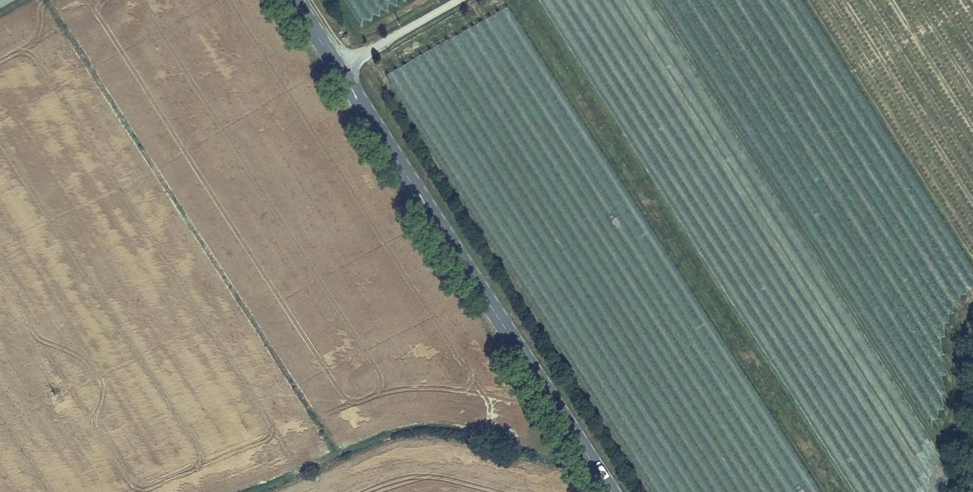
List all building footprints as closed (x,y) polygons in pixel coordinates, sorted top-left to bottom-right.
[(361,27),(364,22),(372,21),(372,16),(379,15),(381,12),(387,11),(390,6),(399,6),(395,0),(356,0),(357,20),(361,27)]
